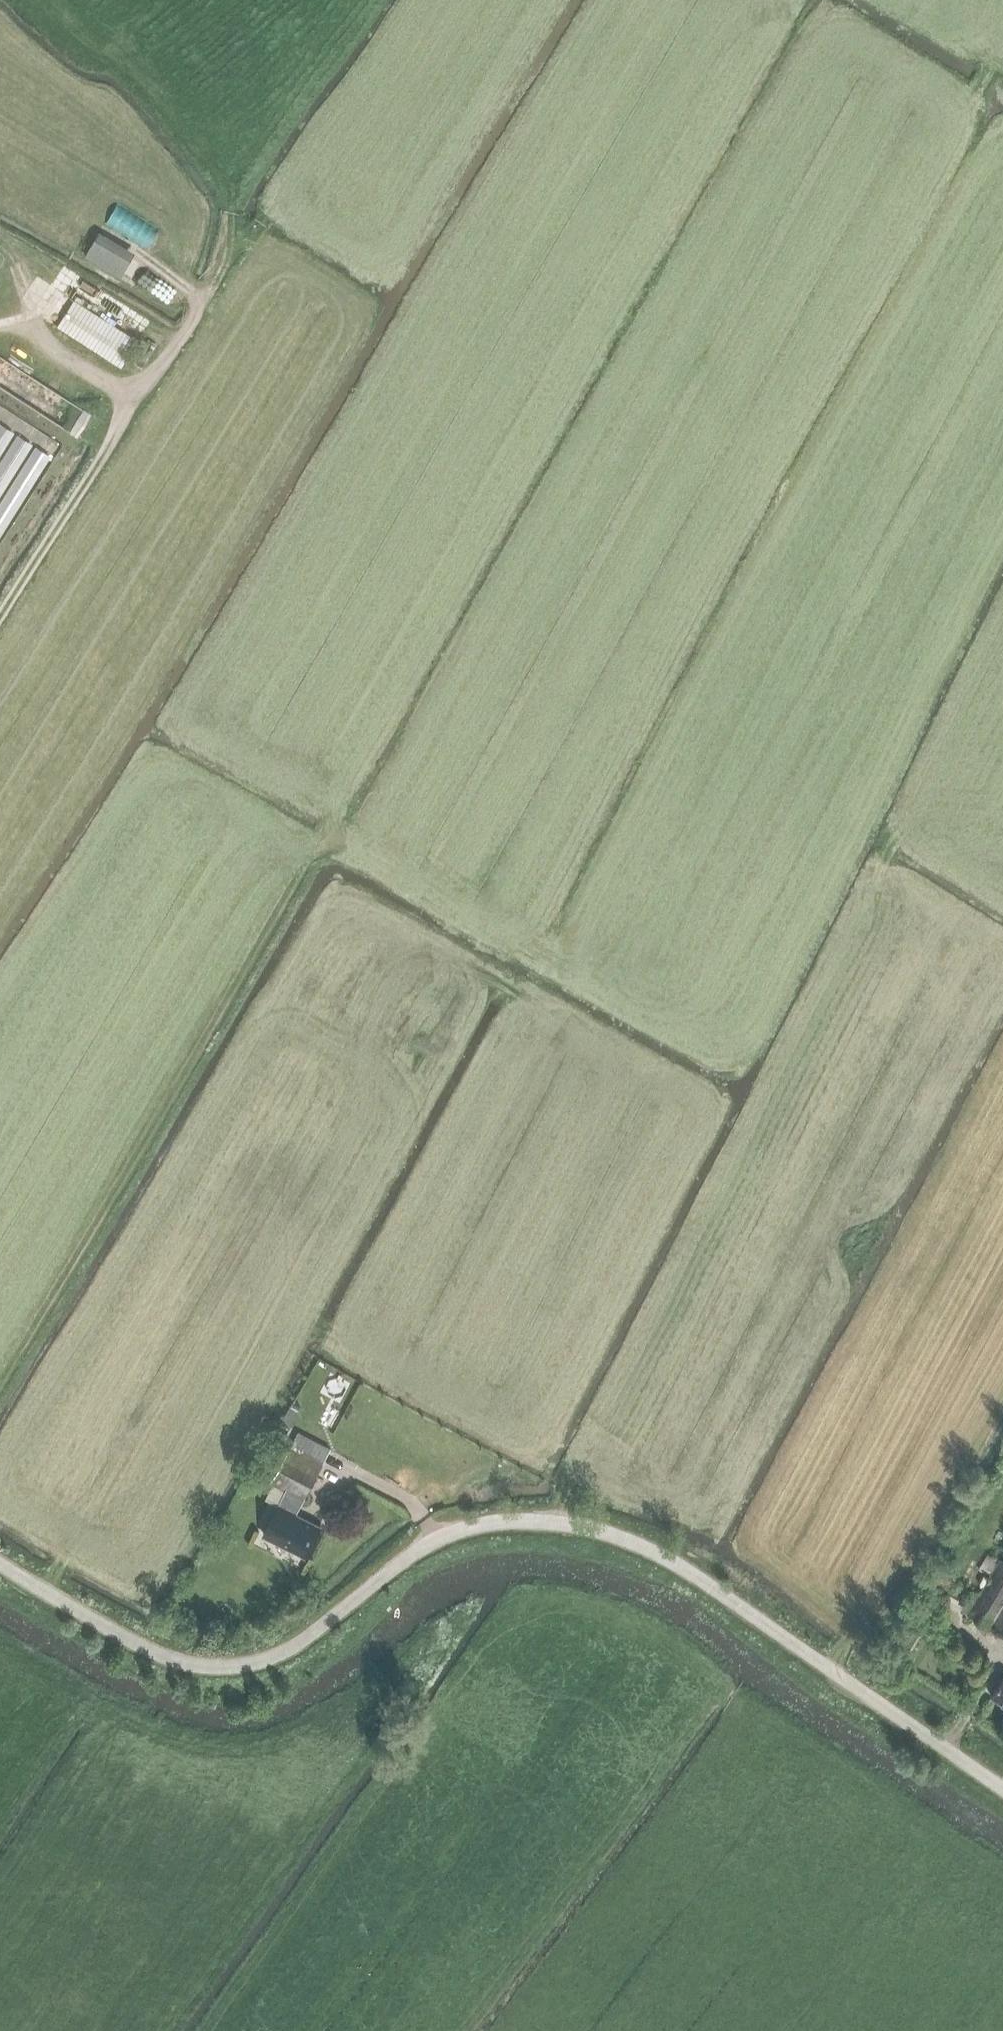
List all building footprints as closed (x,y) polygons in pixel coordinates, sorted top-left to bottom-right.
[(85,256),(124,273),(135,247),(96,230),(85,256)] [(126,363),(140,334),(71,301),(57,330),(126,363)] [(28,385),(27,387),(37,394),(45,382),(0,354),(0,378),(5,371),(28,385)] [(42,413),(81,430),(91,409),(51,391),(42,413)] [(46,450),(17,433),(18,431),(0,421),(0,527),(46,450)] [(290,1447),(270,1482),(286,1490),(278,1504),(295,1514),(323,1464),(290,1447)] [(295,1514),(278,1504),(262,1533),(304,1556),(320,1527),(295,1514)] [(969,1614),(991,1627),(991,1626),(1002,1633),(1002,1561),(1000,1559),(969,1614)] [(990,1695),(1002,1703),(1002,1675),(990,1695)]
